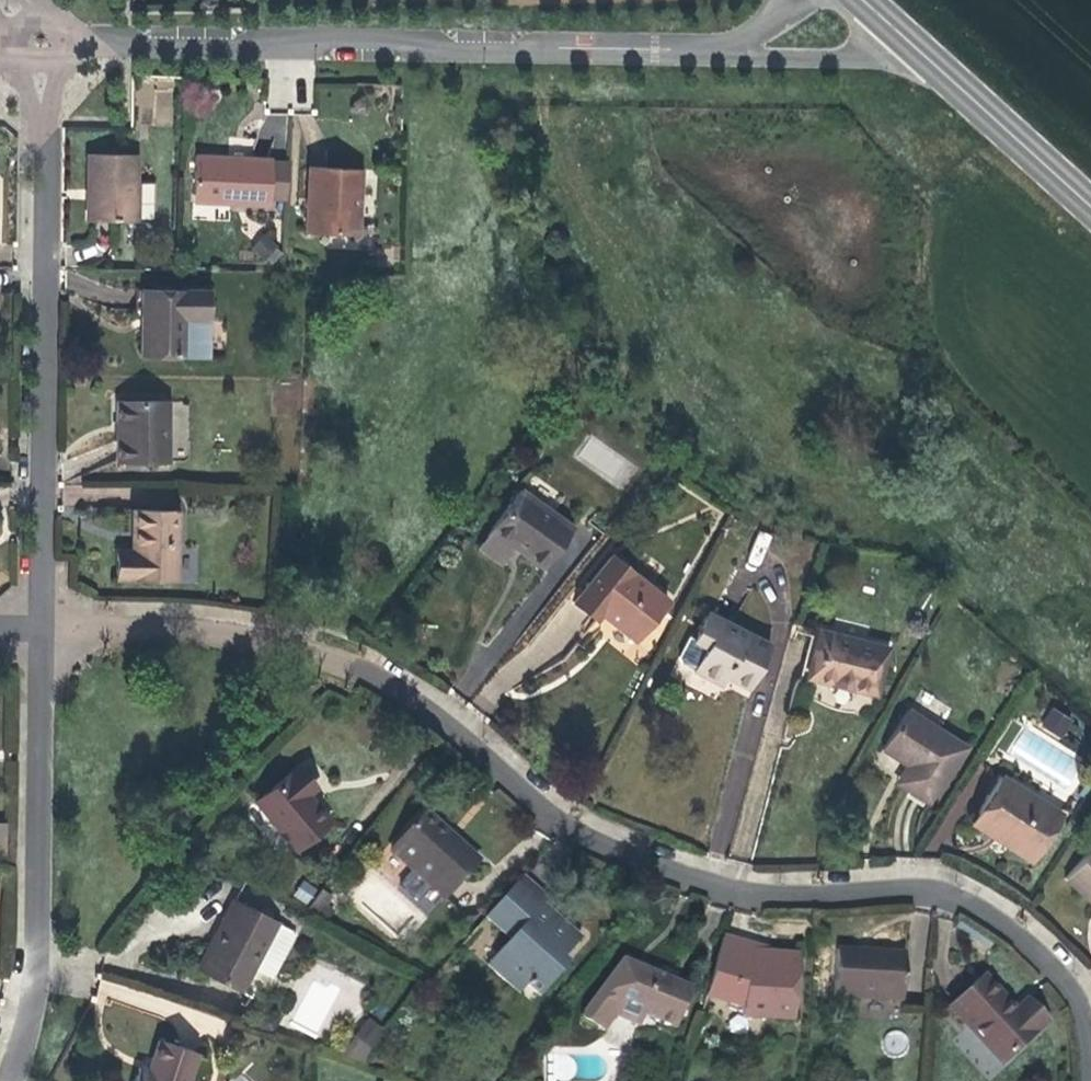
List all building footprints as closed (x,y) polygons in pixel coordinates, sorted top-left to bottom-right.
[(136,80),(134,124),(171,125),(172,82),(136,80)] [(261,149),(287,148),(285,113),(260,115),(261,149)] [(271,162),(271,159),(238,157),(239,137),(232,137),(210,136),(214,147),(214,156),(195,155),(193,195),(230,197),(230,204),(269,206),(269,198),(271,162)] [(134,221),(134,218),(135,182),(135,154),(87,154),(86,191),(89,191),(90,221),(134,221)] [(286,163),(271,162),(269,198),(285,199),(286,163)] [(334,168),(309,166),(306,232),(356,235),(359,169),(334,168)] [(135,182),(134,218),(152,218),(152,182),(135,182)] [(230,197),(193,195),(192,203),(230,204),(230,197)] [(264,235),(253,248),(266,259),(277,246),(264,235)] [(146,290),(136,290),(136,310),(145,310),(146,290)] [(150,318),(150,326),(141,326),(141,355),(206,357),(208,291),(146,290),(145,310),(145,318),(150,318)] [(161,440),(161,401),(117,401),(117,461),(167,461),(167,440),(161,440)] [(572,528),(519,489),(490,530),(543,568),(572,528)] [(175,579),(176,511),(133,510),(133,534),(135,534),(135,552),(116,551),(116,579),(175,579)] [(613,623),(634,640),(666,600),(611,556),(574,602),(596,620),(602,612),(614,621),(613,623)] [(748,688),(770,645),(706,613),(692,640),(705,647),(693,670),(721,684),(725,676),(748,688)] [(798,682),(808,678),(820,631),(813,629),(798,682)] [(808,678),(875,695),(886,648),(820,631),(808,678)] [(1062,736),(1072,720),(1053,708),(1043,724),(1062,736)] [(966,747),(906,709),(881,749),(907,765),(915,771),(905,788),(930,804),(966,747)] [(291,848),(321,816),(295,792),(303,784),(282,765),(245,806),(291,848)] [(896,782),(905,788),(915,771),(907,765),(896,782)] [(1000,777),(977,814),(1014,837),(1008,846),(1032,861),(1061,815),(1000,777)] [(477,860),(424,813),(390,851),(412,871),(399,885),(417,901),(430,887),(443,899),(477,860)] [(1014,837),(977,814),(971,823),(1008,846),(1014,837)] [(1064,878),(1090,902),(1090,848),(1064,878)] [(547,898),(522,876),(485,917),(510,939),(503,947),(509,953),(493,970),(519,993),(526,985),(539,996),(559,973),(548,963),(556,955),(561,959),(562,959),(580,938),(542,905),(547,898)] [(302,879),(293,896),(309,905),(318,888),(302,879)] [(307,910),(325,923),(332,913),(323,907),(330,898),(321,891),(307,910)] [(276,923),(233,900),(221,922),(223,923),(218,931),(213,942),(211,941),(197,968),(241,991),(276,923)] [(797,955),(772,953),(762,952),(763,947),(754,945),(754,946),(722,938),(706,995),(742,1006),(742,1016),(793,1019),(797,955)] [(509,953),(503,947),(487,965),(493,970),(509,953)] [(902,1001),(905,953),(836,949),(833,997),(902,1001)] [(568,964),(562,959),(561,959),(556,955),(548,963),(559,973),(568,964)] [(654,972),(622,959),(582,1013),(580,1016),(583,1020),(604,1031),(616,1015),(640,1025),(644,1016),(675,1028),(692,987),(674,980),(676,974),(662,968),(657,969),(654,972)] [(1002,1063),(1041,1026),(1021,1005),(1015,1011),(984,977),(951,1007),(1002,1063)] [(1026,1001),(1021,1005),(1041,1026),(1046,1022),(1026,1001)] [(345,1059),(364,1066),(377,1028),(363,1023),(358,1039),(352,1038),(345,1059)] [(197,1053),(158,1040),(149,1071),(139,1067),(134,1080),(188,1080),(197,1053)]
